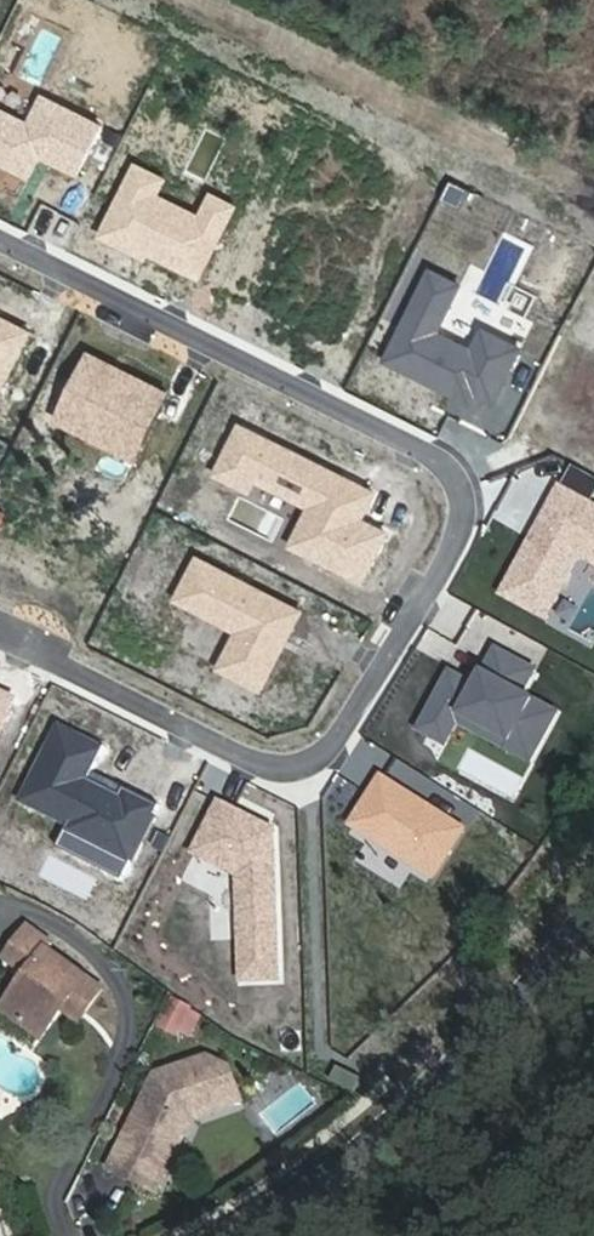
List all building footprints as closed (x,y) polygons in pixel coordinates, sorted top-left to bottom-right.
[(27,176),(38,155),(76,174),(100,125),(41,96),(27,123),(0,109),(0,163),(27,176)] [(135,166),(100,235),(127,248),(130,243),(146,251),(197,277),(232,207),(210,196),(199,218),(154,196),(162,179),(135,166)] [(130,243),(127,248),(143,257),(146,251),(130,243)] [(429,270),(385,359),(452,393),(457,383),(472,391),(474,386),(494,396),(514,356),(477,337),(471,351),(434,332),(458,285),(429,270)] [(29,331),(0,317),(0,389),(29,331)] [(89,351),(64,402),(142,440),(167,390),(89,351)] [(457,383),(452,393),(467,400),(472,391),(457,383)] [(134,457),(142,440),(64,402),(56,418),(134,457)] [(308,508),(307,511),(329,522),(312,556),(361,580),(384,533),(359,520),(373,493),(239,426),(214,474),(247,491),(253,480),(308,508)] [(593,563),(593,505),(559,486),(501,593),(546,618),(580,556),(593,563)] [(290,545),(312,556),(329,522),(307,511),(290,545)] [(259,688),(280,646),(275,644),(282,631),(287,634),(299,611),(197,558),(176,598),(238,630),(219,667),(259,688)] [(280,646),(287,634),(282,631),(275,644),(280,646)] [(428,704),(427,707),(454,721),(531,761),(557,711),(521,692),(534,668),(494,647),(475,684),(448,670),(428,704)] [(12,698),(0,692),(0,725),(12,698)] [(441,743),(454,721),(427,707),(415,728),(441,743)] [(102,748),(58,726),(19,802),(65,826),(61,833),(101,852),(93,869),(118,882),(156,806),(120,788),(117,795),(86,780),(90,773),(102,748)] [(117,795),(120,788),(90,773),(86,780),(117,795)] [(380,775),(349,820),(428,874),(459,829),(380,775)] [(218,799),(206,826),(222,834),(235,807),(218,799)] [(273,825),(235,807),(222,834),(206,826),(194,850),(239,871),(242,976),(278,975),(273,825)] [(53,849),(93,869),(101,852),(61,833),(53,849)] [(72,993),(90,1005),(103,986),(47,946),(50,941),(27,924),(6,955),(28,972),(3,1008),(40,1037),(61,1007),(72,993)] [(79,1020),(90,1005),(72,993),(61,1007),(79,1020)] [(154,1025),(188,1040),(202,1010),(168,995),(154,1025)] [(145,1066),(106,1163),(139,1176),(147,1157),(165,1155),(180,1117),(176,1109),(232,1086),(219,1055),(195,1045),(145,1066)] [(147,1157),(139,1176),(154,1182),(165,1155),(147,1157)]
